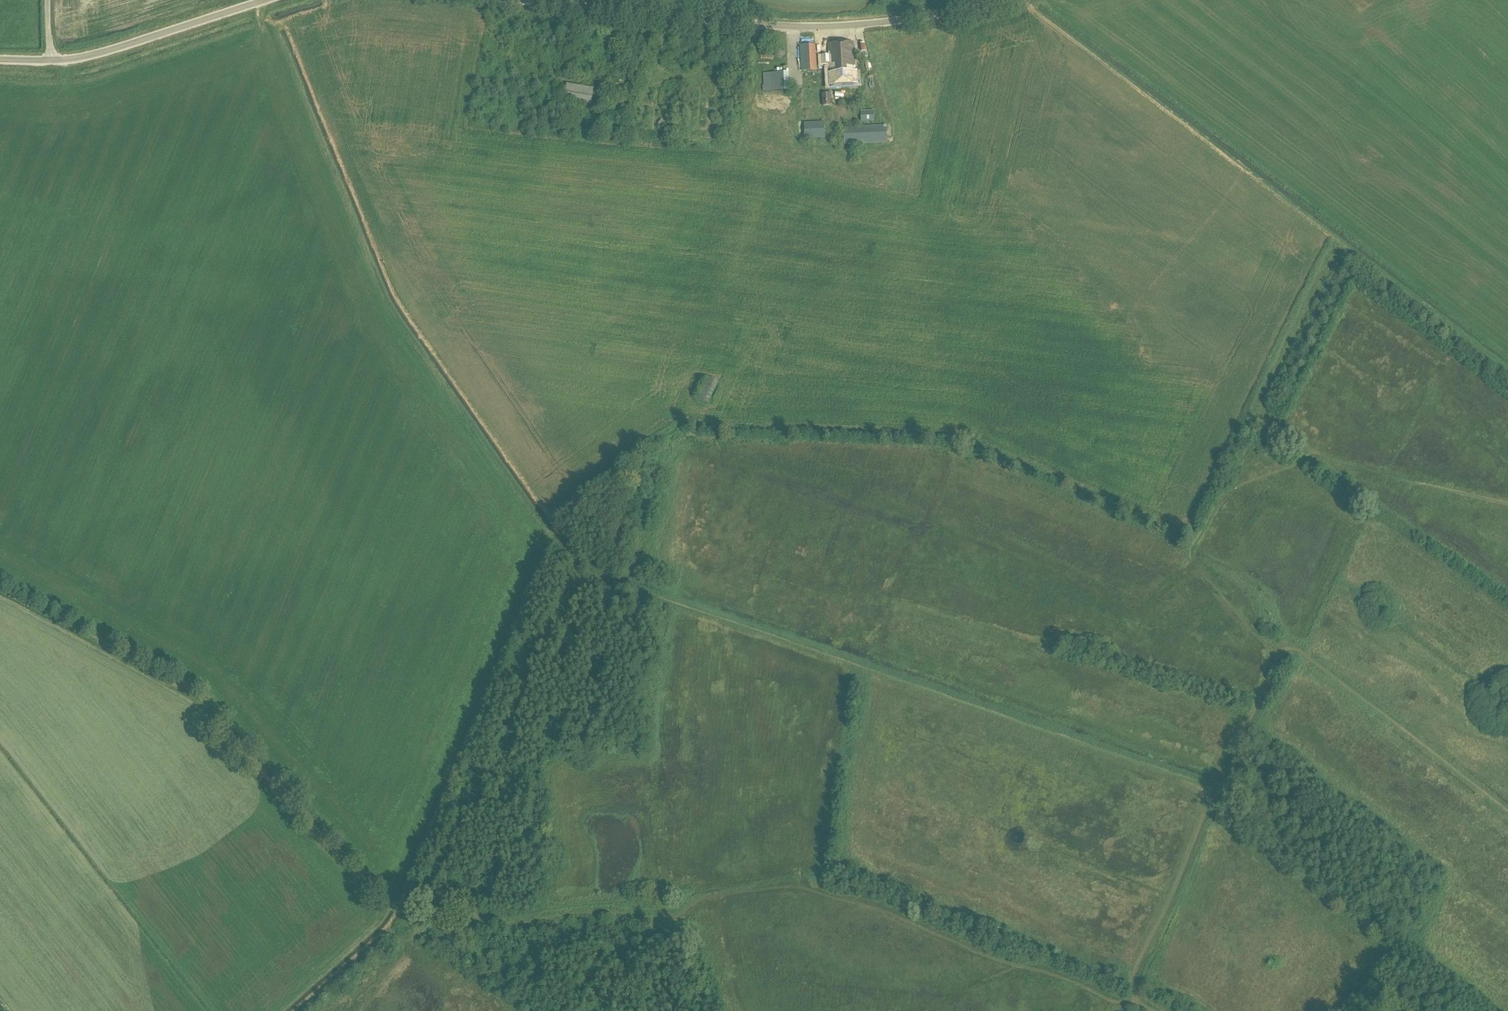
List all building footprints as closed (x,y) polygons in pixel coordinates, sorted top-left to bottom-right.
[(829,73),(829,86),(857,84),(857,71),(855,71),(853,42),(829,44),(829,55),(822,55),(822,64),(830,63),(830,73),(829,73)] [(801,45),(802,72),(817,71),(815,45),(801,45)] [(787,48),(778,48),(778,56),(787,56),(787,48)] [(763,74),(763,92),(774,92),(777,92),(788,91),(787,73),(763,74)] [(611,89),(622,92),(625,82),(619,80),(618,84),(613,82),(611,89)] [(565,100),(591,104),(593,89),(567,84),(565,100)] [(823,94),(823,106),(831,106),(831,94),(823,94)] [(861,111),(861,122),(875,122),(875,111),(861,111)] [(804,123),(805,139),(825,138),(825,122),(804,123)] [(888,122),(846,125),(847,144),(889,141),(888,122)] [(695,398),(707,404),(718,382),(706,376),(695,398)]
